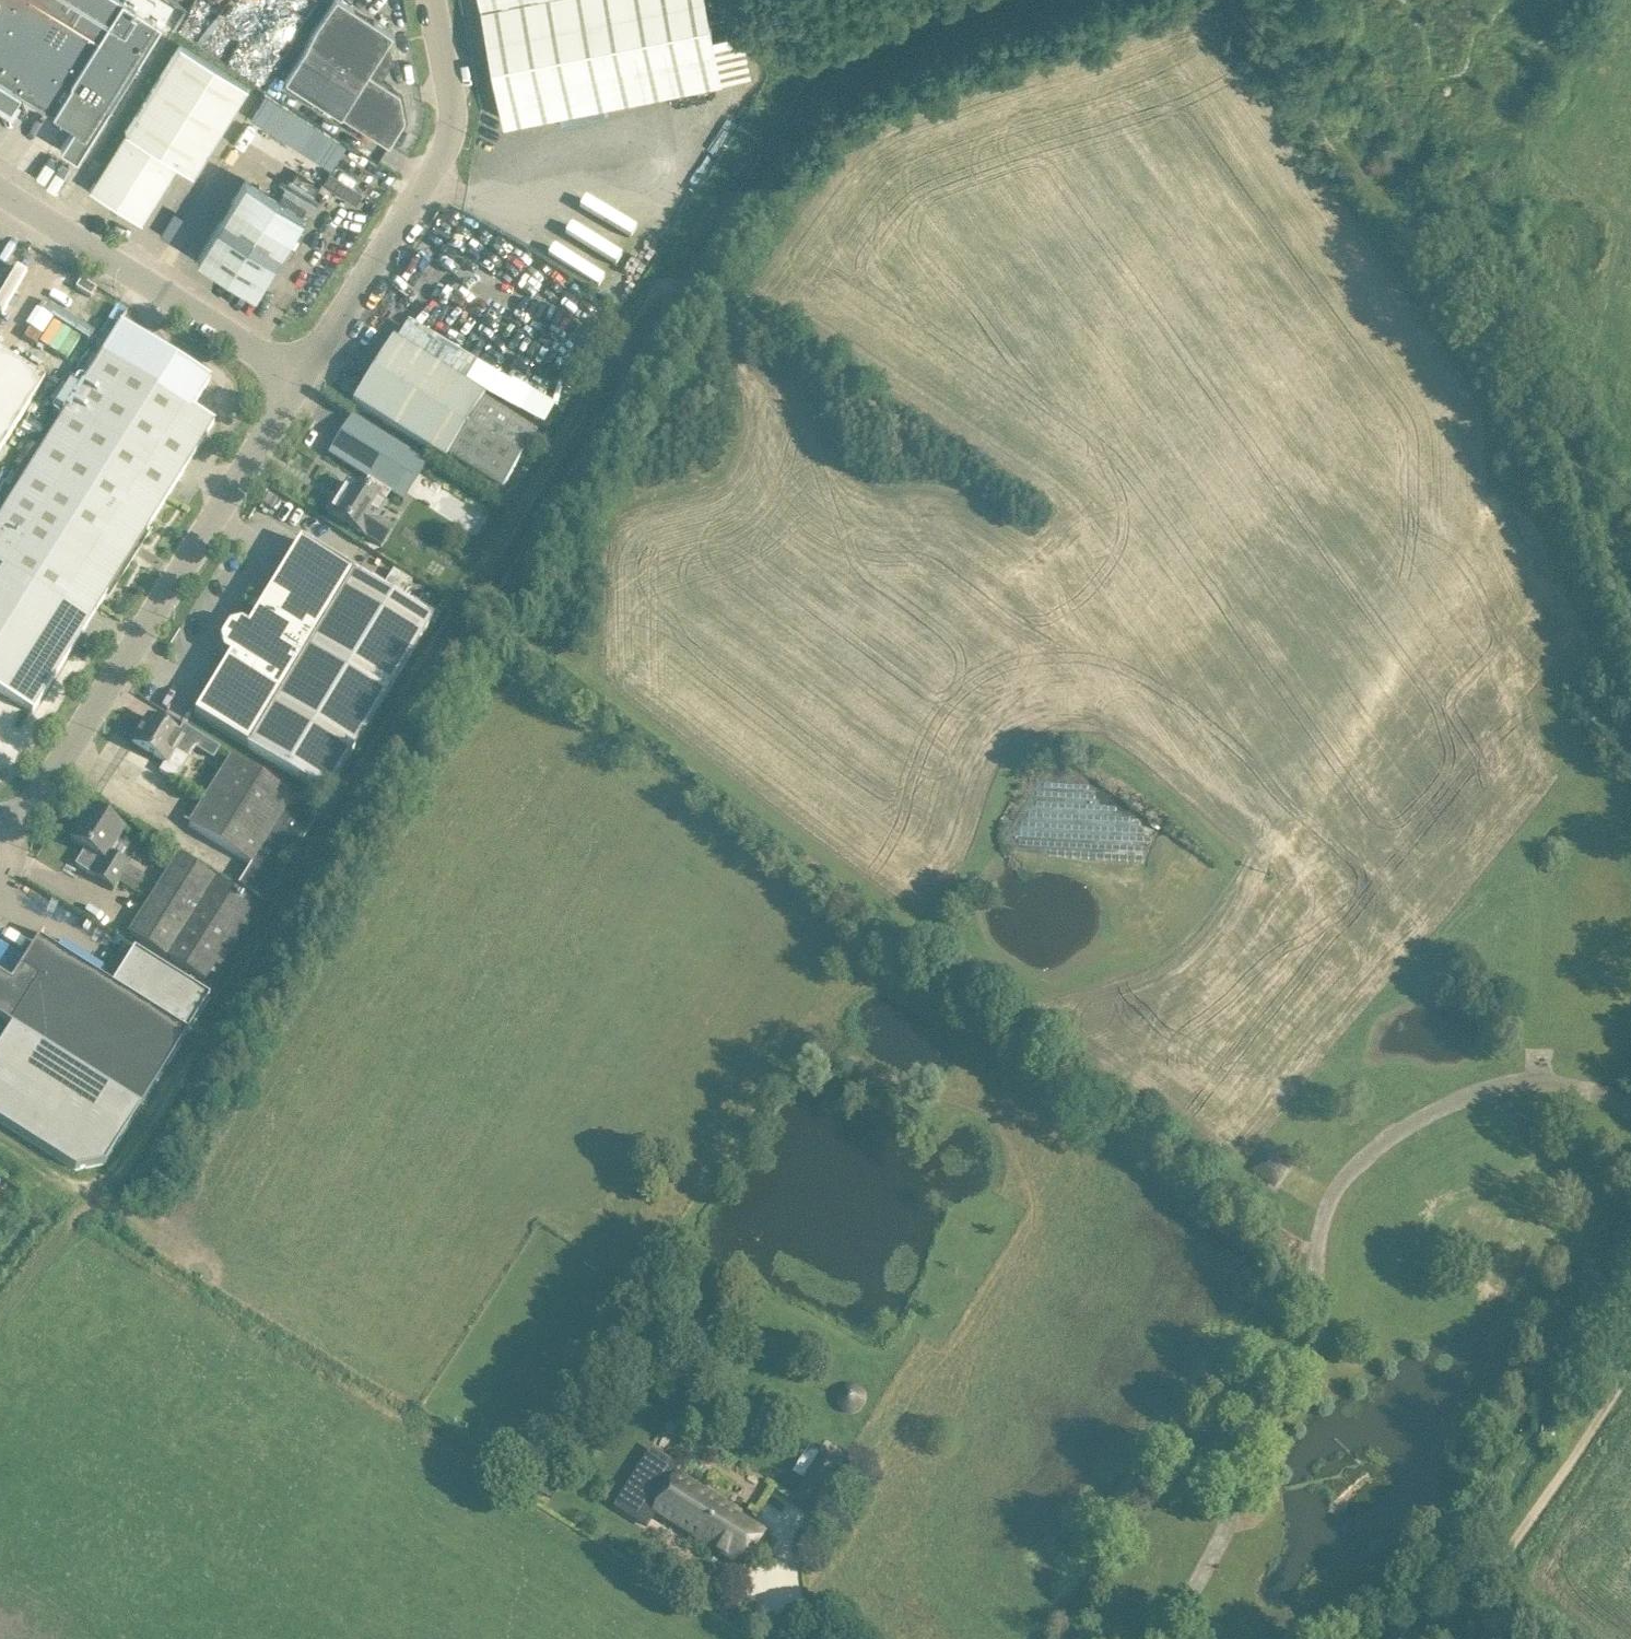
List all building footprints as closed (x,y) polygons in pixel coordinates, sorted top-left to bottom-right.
[(10,105),(19,91),(74,125),(60,147),(77,157),(161,22),(125,0),(0,0),(0,98),(10,105)] [(342,108),(392,139),(404,118),(399,91),(379,79),(392,58),(389,44),(385,41),(392,30),(344,0),(333,0),(285,77),(340,112),(342,108)] [(507,120),(722,78),(707,0),(484,0),(507,120)] [(177,163),(192,172),(247,84),(180,42),(89,188),(141,221),(177,163)] [(245,178),(197,255),(254,291),(301,214),(245,178)] [(585,283),(596,264),(561,243),(565,236),(552,228),(536,253),(585,283)] [(624,252),(628,243),(607,235),(604,243),(624,252)] [(96,289),(81,279),(75,288),(91,298),(96,289)] [(0,517),(0,693),(32,713),(214,424),(191,410),(210,381),(121,325),(102,354),(0,517)] [(392,341),(352,405),(444,462),(447,457),(501,491),(536,435),(482,401),(484,398),(392,341)] [(44,380),(0,353),(0,451),(44,380)] [(427,464),(352,417),(329,455),(404,501),(427,464)] [(384,506),(348,483),(328,515),(364,538),(365,537),(381,547),(391,531),(375,521),(384,506)] [(277,500),(268,494),(262,504),(271,510),(277,500)] [(432,621),(384,592),(353,573),(352,573),(300,541),(247,627),(241,623),(229,626),(220,642),(222,654),(228,657),(194,716),(247,747),(247,748),(326,796),(432,621)] [(174,781),(195,747),(148,717),(132,743),(164,764),(160,772),(174,781)] [(319,814),(231,758),(188,826),(252,865),(238,886),(264,902),(319,814)] [(124,830),(90,809),(71,840),(85,849),(75,866),(112,889),(126,867),(108,855),(124,830)] [(252,905),(177,858),(129,934),(166,957),(204,981),(252,905)] [(39,940),(38,939),(37,941),(20,967),(10,983),(0,977),(0,1021),(10,1027),(0,1044),(0,1124),(74,1171),(105,1165),(140,1109),(187,1033),(209,998),(134,951),(112,986),(57,951),(39,940)] [(678,1426),(668,1420),(655,1442),(665,1448),(678,1426)] [(804,1479),(790,1500),(813,1514),(844,1466),(821,1451),(820,1453),(810,1446),(793,1472),(804,1479)] [(652,1450),(616,1506),(646,1525),(654,1511),(655,1512),(744,1569),(767,1534),(740,1517),(741,1514),(678,1473),(677,1475),(671,1483),(659,1475),(668,1460),(652,1450)]
